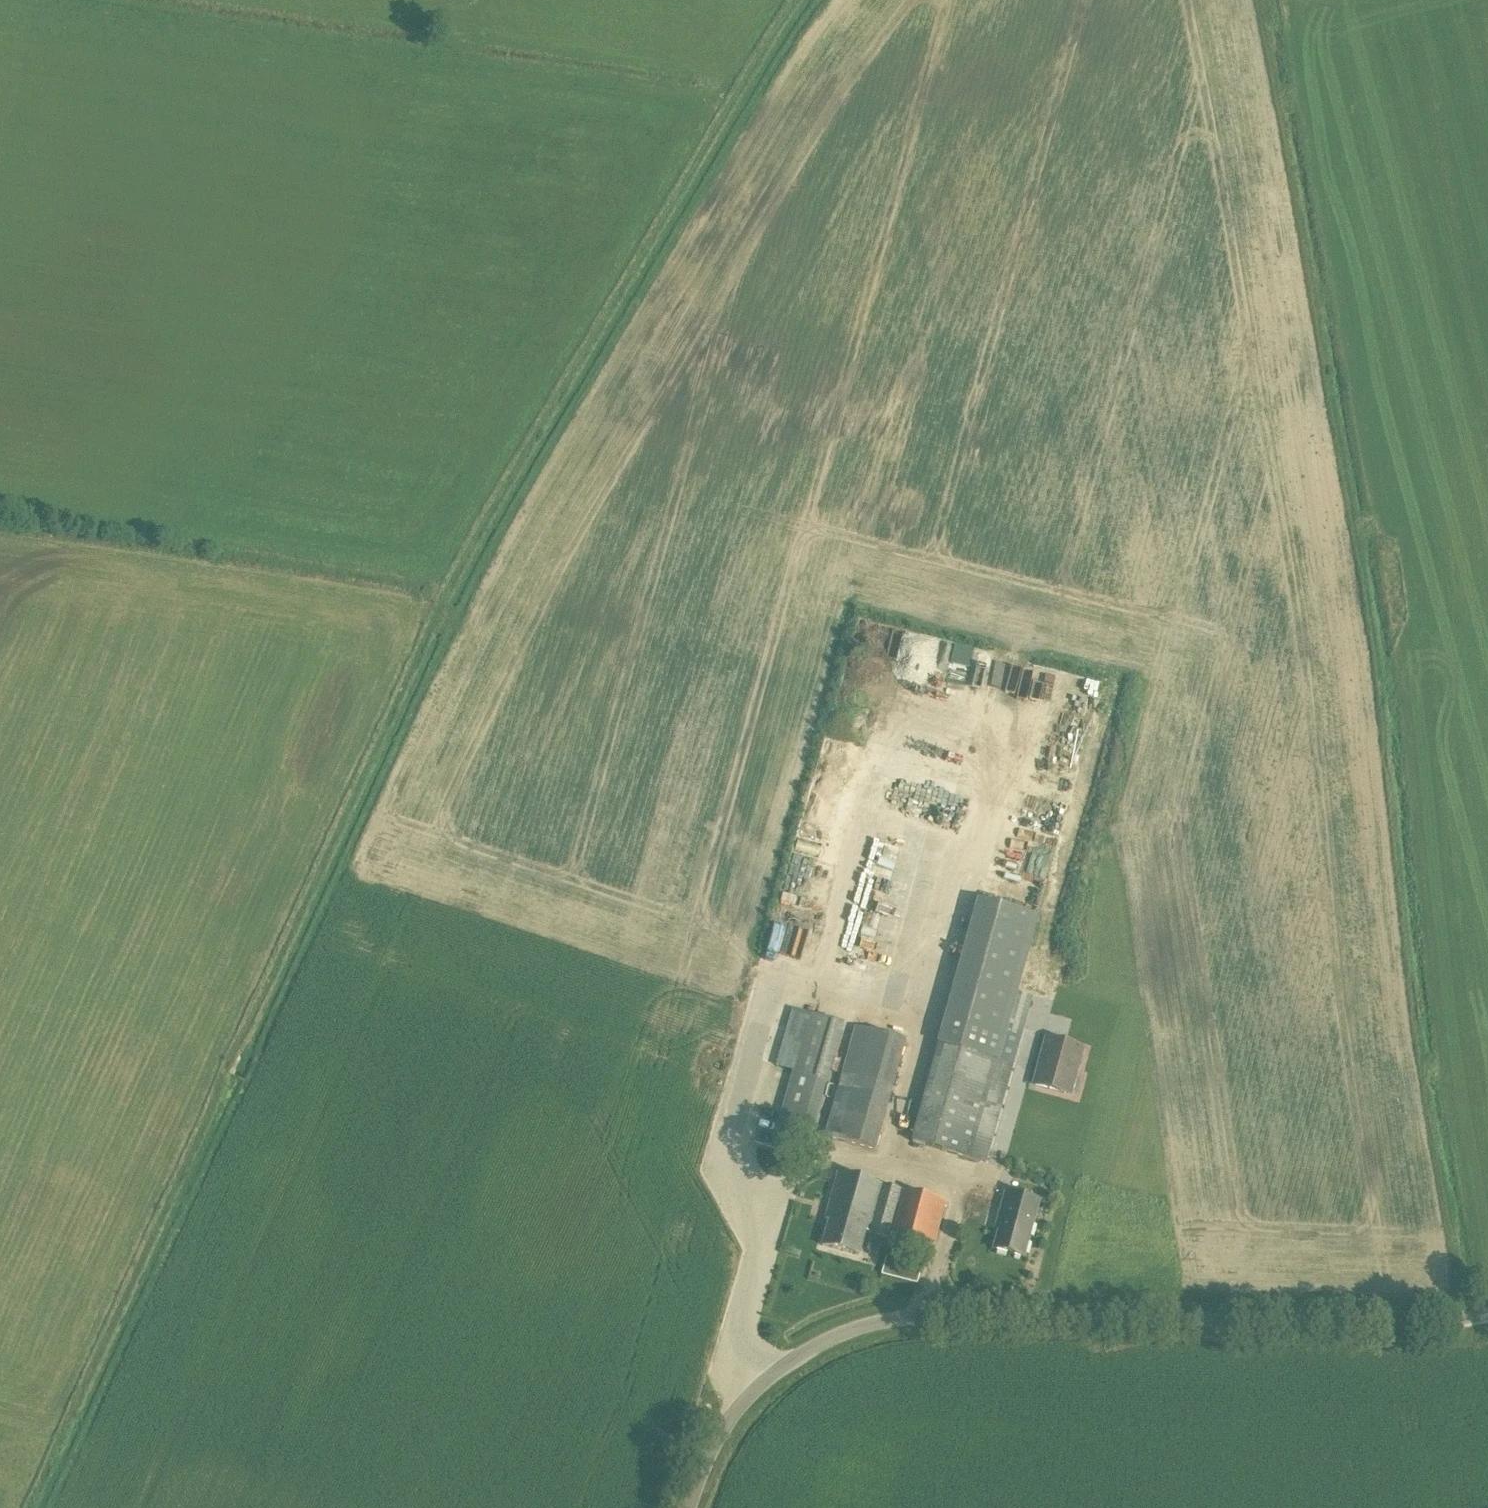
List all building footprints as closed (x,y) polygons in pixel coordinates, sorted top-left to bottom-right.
[(985,1162),(1012,1064),(999,1060),(1038,917),(978,900),(912,1142),(985,1162)] [(807,1155),(842,1033),(844,1024),(802,1012),(793,1040),(802,1043),(773,1144),(807,1155)] [(876,1151),(906,1041),(855,1026),(824,1137),(876,1151)] [(1069,1095),(1081,1051),(1048,1042),(1036,1086),(1069,1095)] [(934,1251),(947,1203),(838,1173),(826,1219),(829,1220),(822,1246),(859,1256),(866,1232),(934,1251)] [(1024,1259),(1040,1202),(1006,1193),(996,1229),(1000,1230),(994,1250),(1024,1259)] [(918,1284),(922,1266),(886,1257),(881,1275),(918,1284)]
